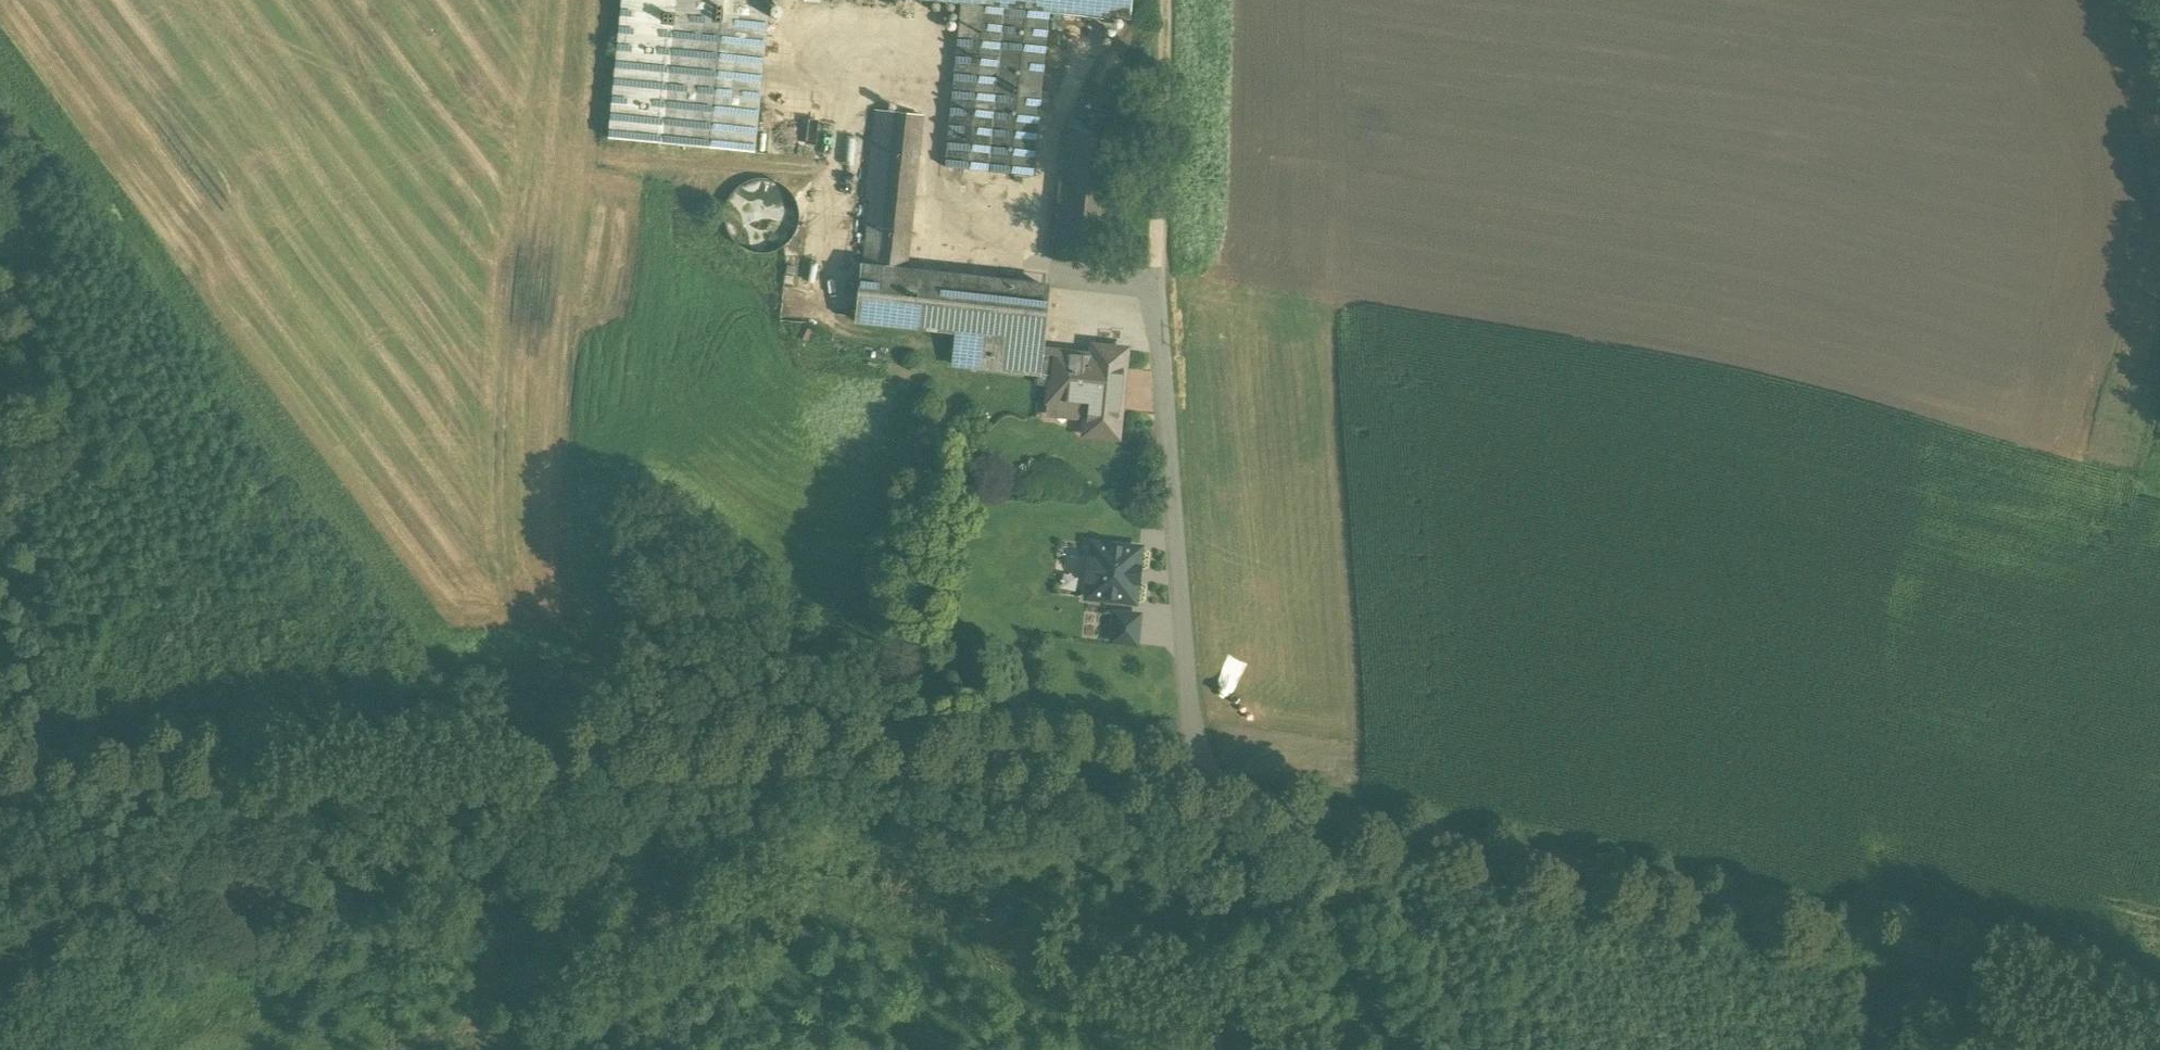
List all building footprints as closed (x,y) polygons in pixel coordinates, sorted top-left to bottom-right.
[(607,138),(754,153),(770,0),(621,0),(607,138)] [(960,8),(1049,17),(1136,25),(1138,0),(872,0),(960,8)] [(1049,17),(960,8),(944,168),(1033,176),(1049,17)] [(1120,130),(1069,125),(1057,251),(1107,256),(1120,130)] [(926,131),(879,127),(862,329),(1003,341),(999,385),(1040,391),(1044,354),(1048,288),(914,276),(926,131)] [(782,189),(766,183),(753,184),(746,186),(735,194),(729,201),(725,214),(725,224),(728,237),(732,243),(742,251),(751,255),(764,256),(773,255),(784,248),(790,243),(798,225),(798,213),(791,198),(782,189)] [(1139,348),(1087,342),(1086,358),(1044,354),(1040,391),(1037,421),(1080,425),(1078,451),(1128,456),(1139,348)] [(1143,545),(1088,539),(1081,601),(1137,607),(1143,545)] [(1137,649),(1141,614),(1111,611),(1107,645),(1137,649)]
